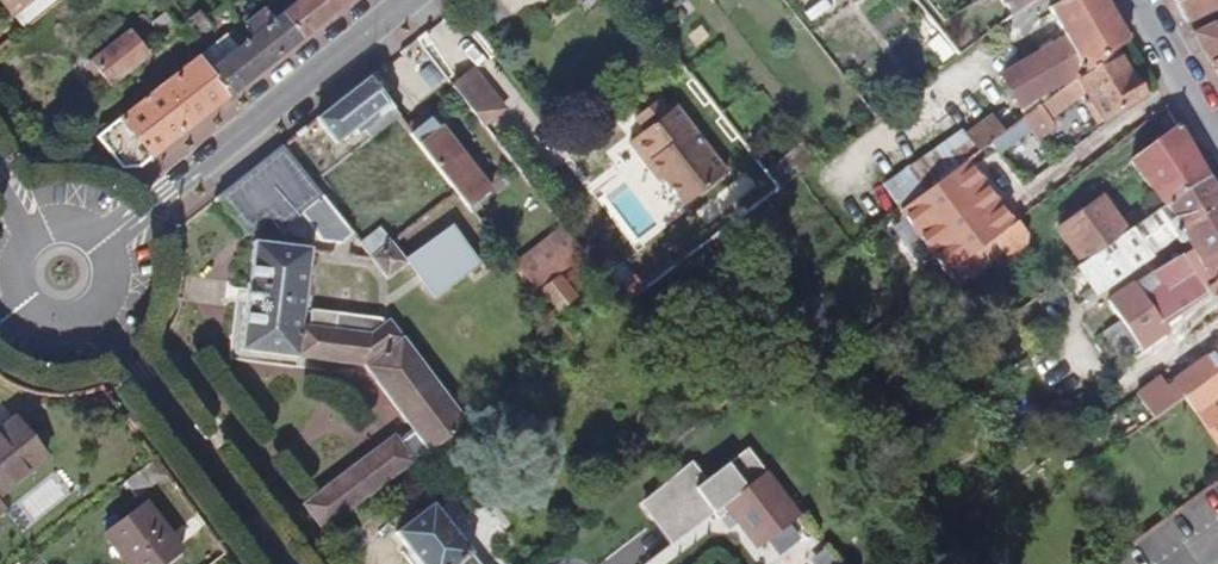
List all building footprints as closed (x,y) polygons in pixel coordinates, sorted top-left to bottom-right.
[(24,29),(60,0),(1,0),(24,29)] [(224,45),(227,48),(235,59),(210,78),(199,64),(98,139),(121,169),(139,168),(351,0),(304,0),(279,20),(276,15),(271,19),(267,13),(224,45)] [(1009,17),(1032,0),(999,0),(1009,17)] [(1126,36),(1127,36),(1106,0),(1062,0),(1048,8),(1066,37),(1001,75),(1020,107),(1076,73),(1083,67),(1085,70),(1096,64),(1114,50),(1128,40),(1126,36)] [(1187,22),(1217,8),(1217,0),(1175,0),(1187,22)] [(198,11),(187,19),(190,23),(199,36),(210,28),(201,15),(198,11)] [(167,40),(179,30),(166,13),(152,23),(167,40)] [(1217,59),(1217,22),(1194,34),(1210,63),(1217,59)] [(112,89),(151,56),(131,30),(90,62),(94,67),(112,89)] [(227,48),(224,45),(199,64),(210,78),(235,59),(227,48)] [(652,57),(662,71),(676,61),(665,47),(652,57)] [(1144,97),(1132,76),(1130,78),(1114,50),(1096,64),(1085,70),(1078,77),(1022,120),(1037,139),(1055,126),(1050,118),(1087,91),(1104,120),(1144,97)] [(473,113),(494,96),(472,70),(452,86),(473,113)] [(399,116),(369,76),(323,112),(315,118),(335,144),(355,129),(360,134),(366,129),(373,138),(399,116)] [(504,109),(494,96),(473,113),(483,126),(504,109)] [(658,100),(635,117),(645,131),(629,142),(647,165),(650,162),(684,206),(727,173),(675,106),(668,112),(658,100)] [(989,141),(1003,131),(991,116),(976,127),(966,135),(978,150),(989,141)] [(492,191),(440,125),(438,127),(430,118),(412,132),(410,134),(457,194),(468,209),(470,207),(492,191)] [(1207,176),(1178,126),(1131,161),(1164,205),(1166,205),(1207,176)] [(979,151),(978,150),(966,135),(947,148),(944,144),(910,168),(909,167),(884,184),(901,210),(932,187),(967,160),(979,151)] [(803,144),(794,150),(808,167),(816,161),(803,144)] [(353,233),(282,145),(217,197),(248,235),(270,218),(279,230),(301,213),(322,241),(342,243),(353,233)] [(1013,223),(967,160),(932,187),(901,210),(900,211),(946,273),(976,250),(1013,223)] [(1207,176),(1166,205),(1175,219),(1168,222),(1175,234),(1180,243),(1186,240),(1190,246),(1192,250),(1179,257),(1179,256),(1152,272),(1150,273),(1133,284),(1108,302),(1120,320),(1103,331),(1124,361),(1164,332),(1161,328),(1208,294),(1217,308),(1217,195),(1207,176)] [(1082,264),(1128,231),(1103,196),(1057,229),(1082,264)] [(1164,205),(1130,229),(1147,253),(1175,234),(1168,222),(1175,219),(1166,205),(1164,205)] [(1026,248),(1027,236),(1016,221),(1013,223),(976,250),(987,266),(1003,253),(1009,260),(1026,248)] [(434,297),(479,264),(452,226),(407,259),(434,297)] [(371,257),(391,242),(380,228),(361,242),(371,257)] [(558,276),(584,254),(563,228),(515,266),(538,294),(541,290),(558,276)] [(725,236),(738,255),(749,248),(735,229),(725,236)] [(1128,231),(1082,264),(1100,290),(1148,256),(1147,253),(1130,229),(1128,231)] [(468,423),(390,318),(385,322),(381,318),(311,310),(310,326),(302,324),(310,249),(253,242),(248,284),(247,284),(244,308),(245,309),(240,351),(297,358),(297,357),(364,365),(412,429),(398,440),(395,436),(303,505),(322,529),(427,450),(429,452),(468,423)] [(388,280),(407,264),(391,242),(371,257),(370,258),(388,280)] [(976,250),(946,273),(959,289),(987,266),(976,250)] [(576,297),(558,276),(541,290),(559,311),(576,297)] [(1170,378),(1174,383),(1168,388),(1160,378),(1136,395),(1153,419),(1184,396),(1217,372),(1217,347),(1170,378)] [(1184,396),(1207,431),(1217,424),(1217,412),(1212,402),(1217,397),(1217,372),(1184,396)] [(0,430),(0,495),(47,458),(15,419),(0,430)] [(1207,431),(1217,445),(1217,424),(1207,431)] [(755,548),(800,514),(749,446),(707,477),(694,460),(641,500),(671,541),(713,510),(722,503),(727,509),(755,548)] [(145,503),(105,534),(128,563),(162,563),(181,550),(145,503)] [(722,503),(713,510),(717,516),(727,509),(722,503)] [(471,554),(433,504),(396,533),(420,563),(479,563),(471,554)]
